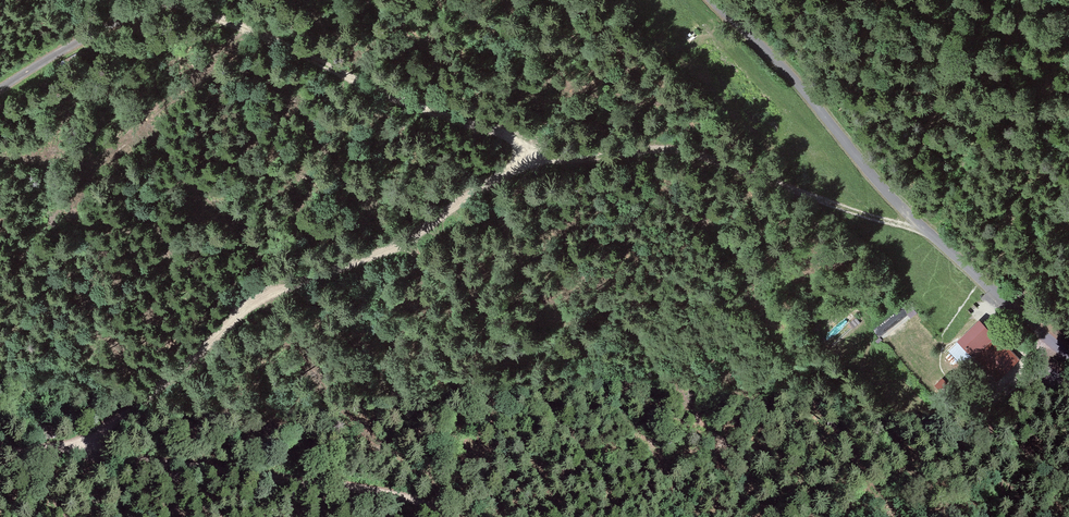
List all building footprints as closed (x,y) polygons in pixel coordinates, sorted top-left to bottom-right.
[(996,335),(979,317),(952,342),(969,360),(996,335)]
